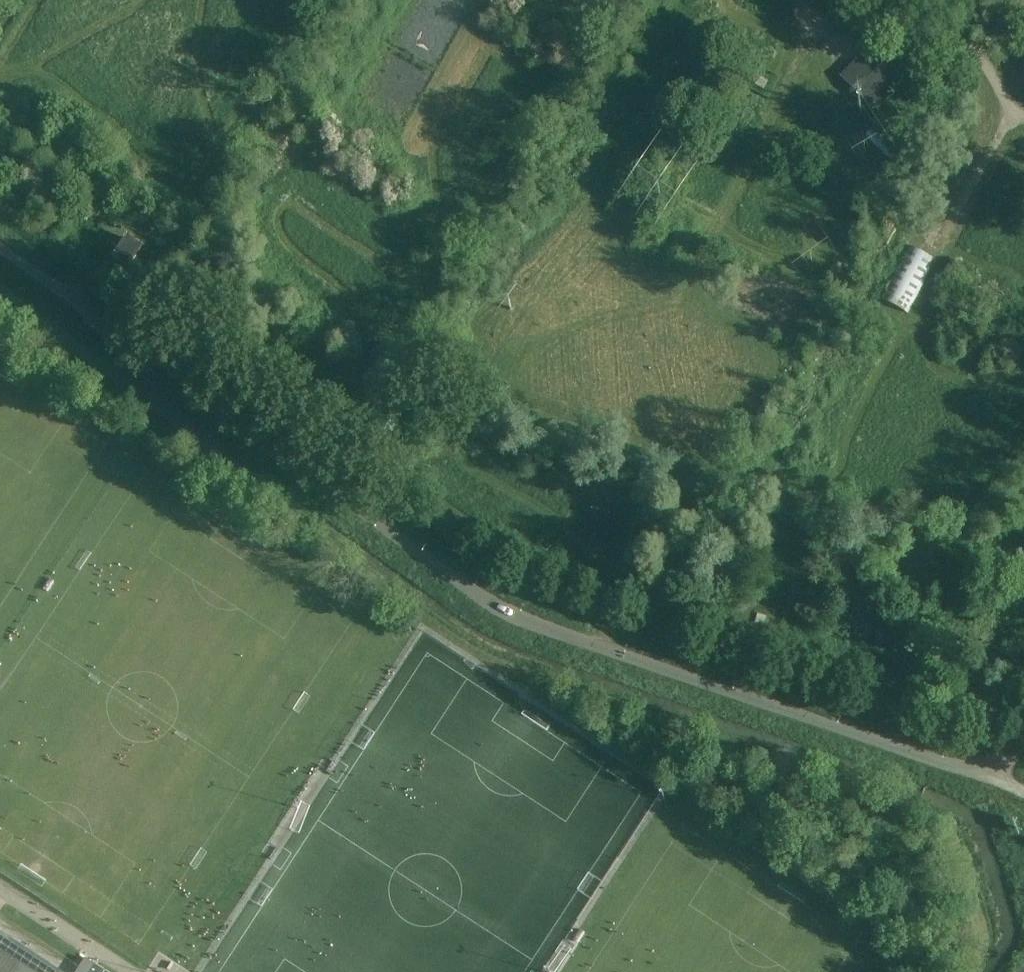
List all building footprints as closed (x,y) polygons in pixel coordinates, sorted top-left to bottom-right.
[(874,109),(875,108),(897,130),(912,116),(889,94),(904,79),(872,47),(842,77),(874,109)] [(874,131),(866,138),(898,168),(904,162),(891,148),(874,131)] [(129,240),(115,259),(128,268),(141,250),(129,240)] [(910,246),(881,300),(908,314),(936,261),(910,246)] [(0,934),(0,971),(58,971),(0,934)]
